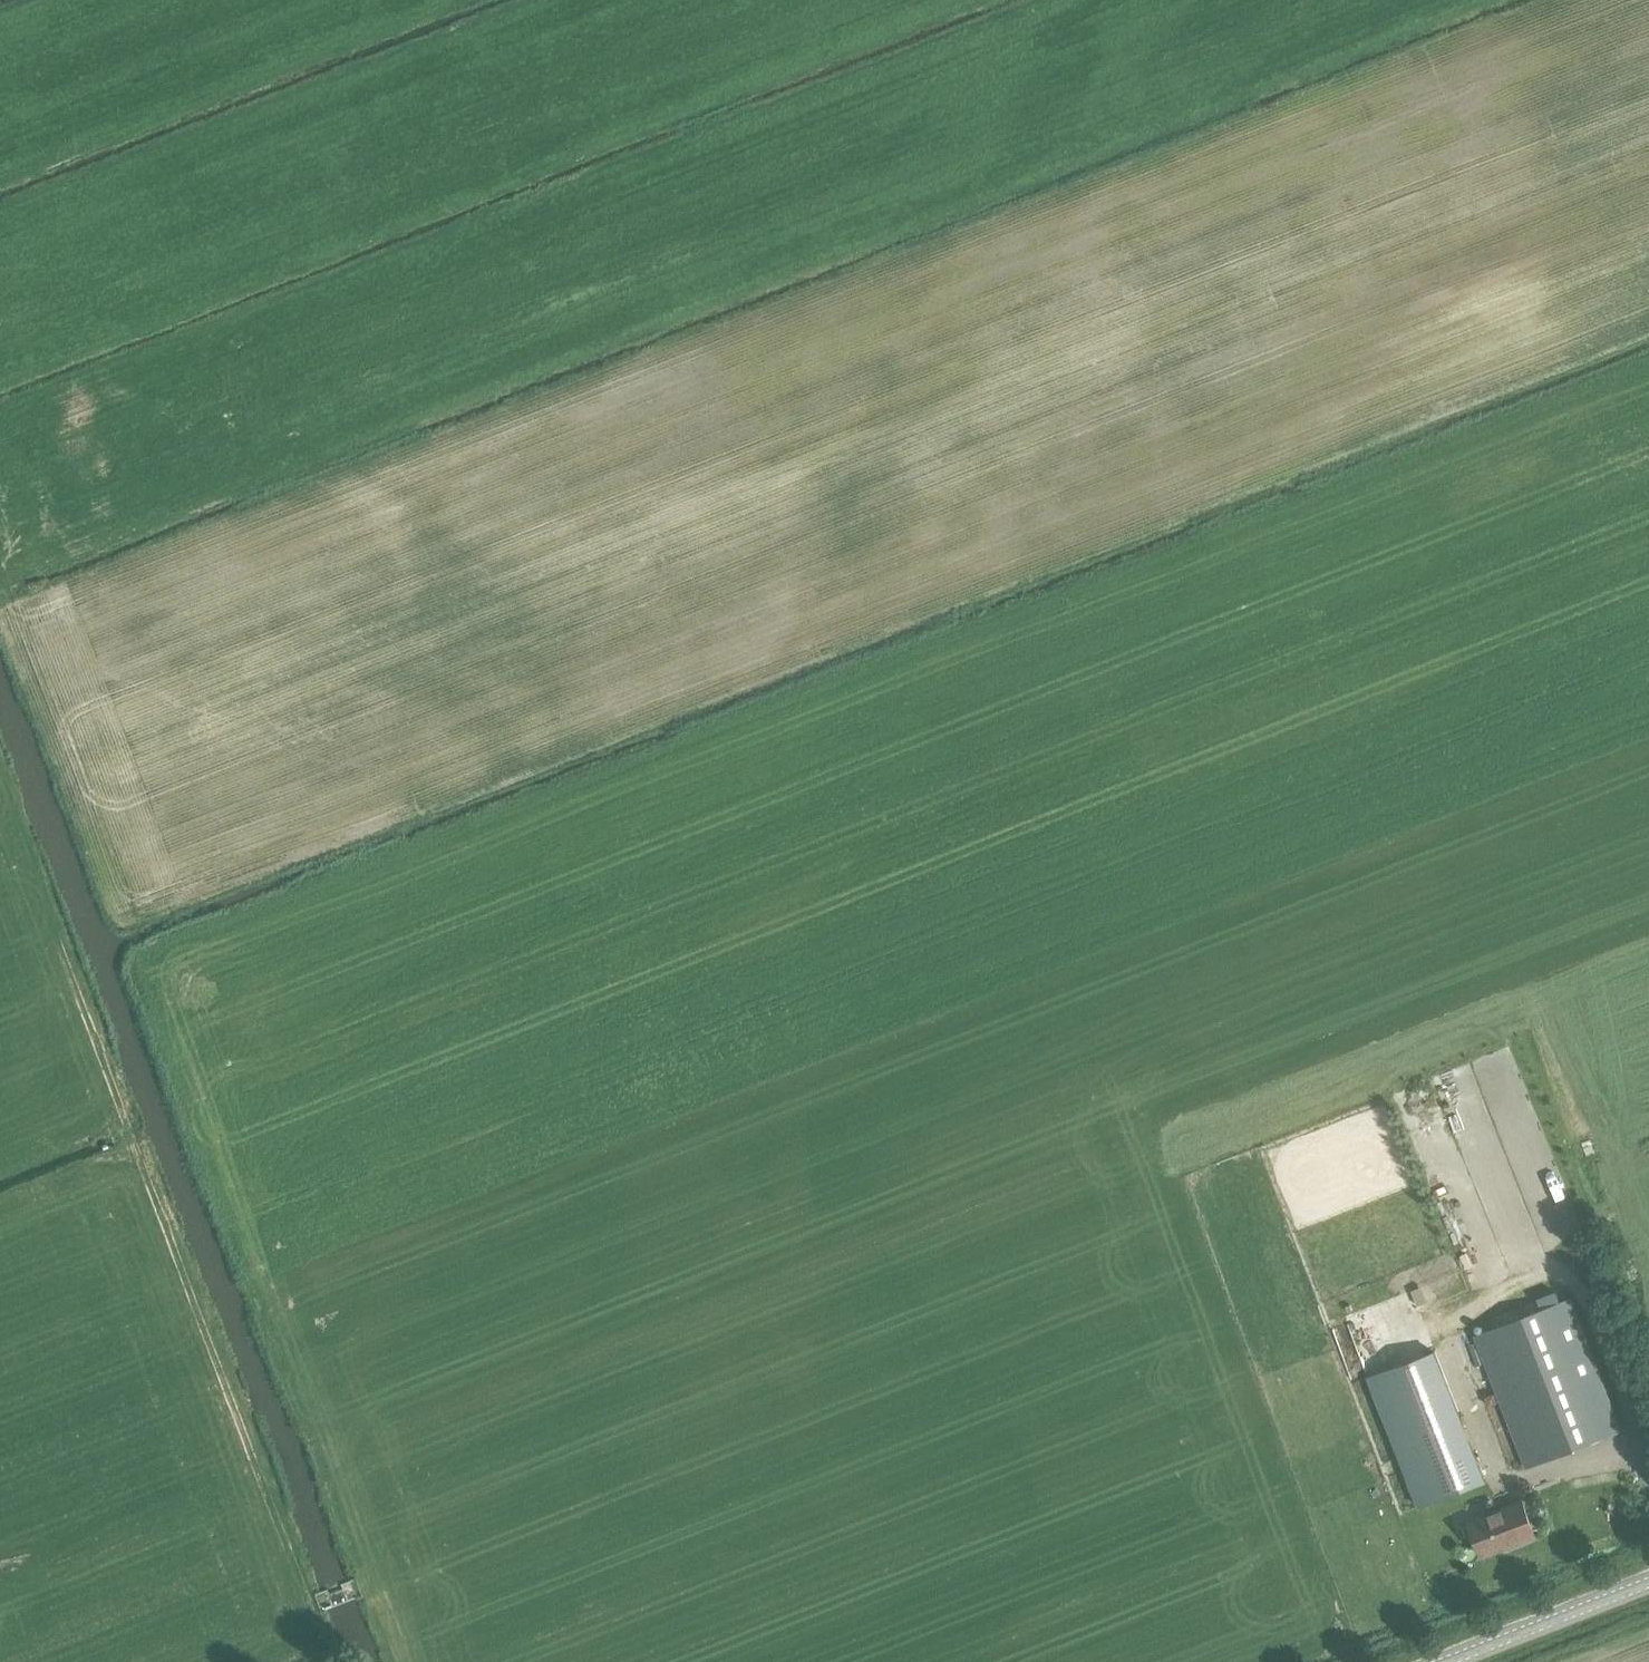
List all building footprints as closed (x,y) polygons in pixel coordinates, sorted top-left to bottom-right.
[(1622,1430),(1594,1357),(1570,1297),(1473,1335),(1525,1468),(1622,1430)] [(1485,1481),(1457,1410),(1434,1351),(1366,1378),(1418,1508),(1485,1481)] [(1481,1556),(1535,1536),(1521,1499),(1467,1520),(1481,1556)]
